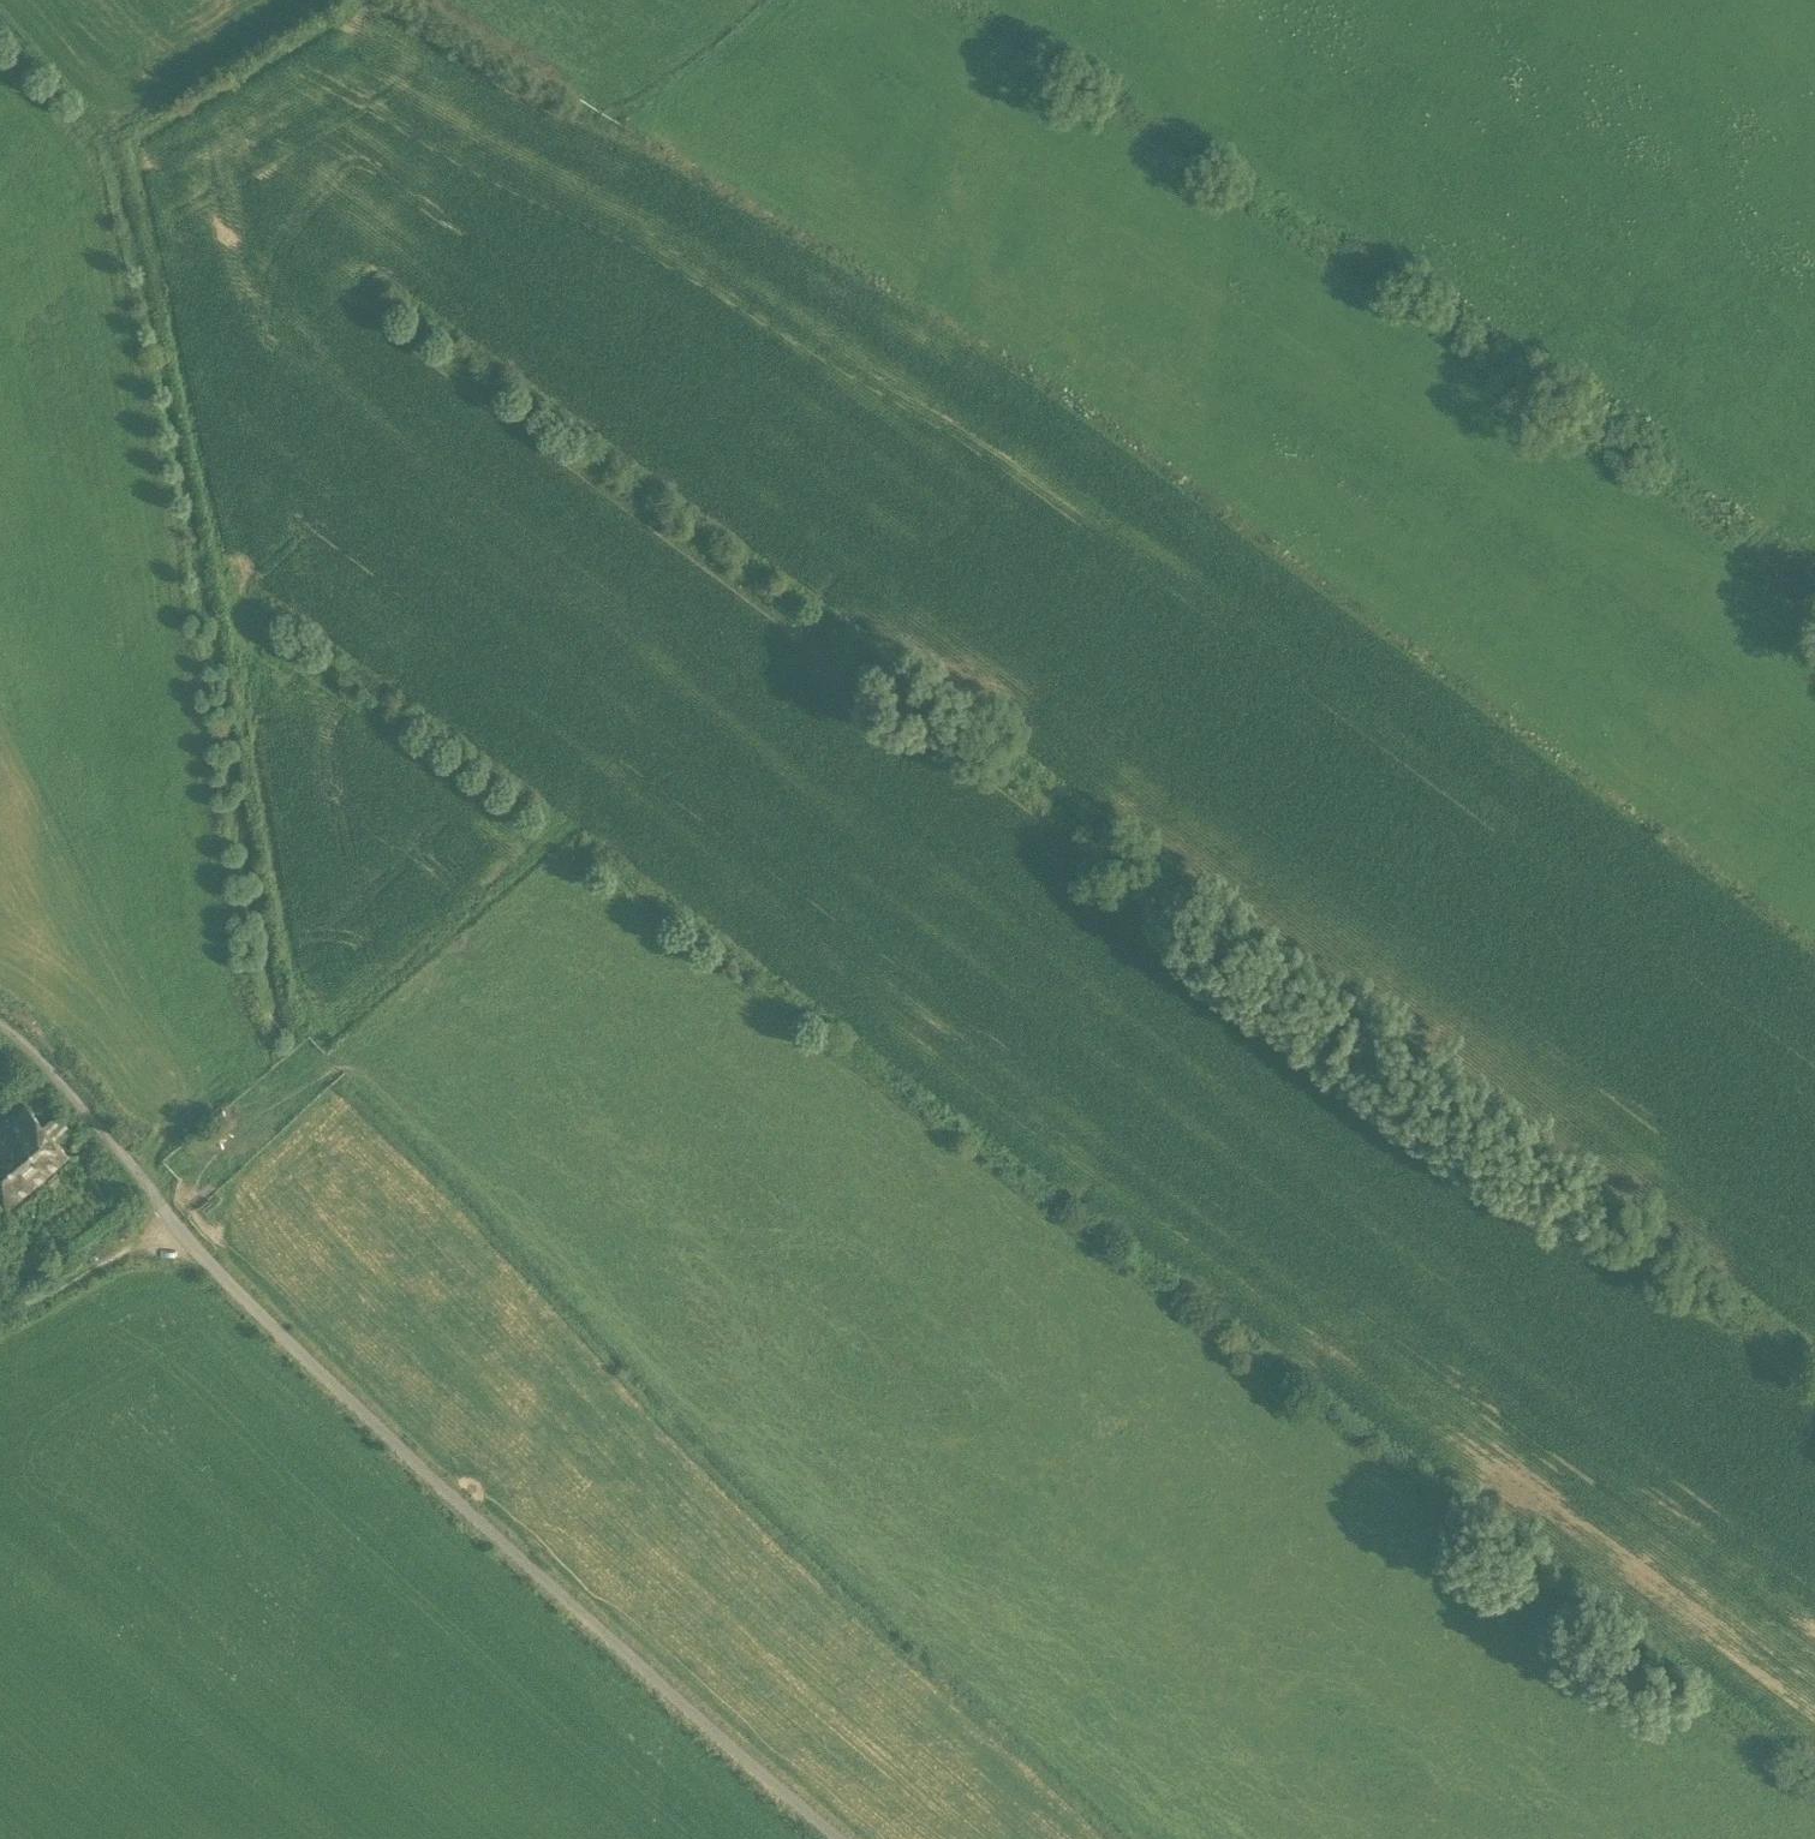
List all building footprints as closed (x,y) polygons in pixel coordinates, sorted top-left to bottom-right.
[(25,1106),(0,1128),(0,1197),(6,1205),(66,1153),(25,1106)]
